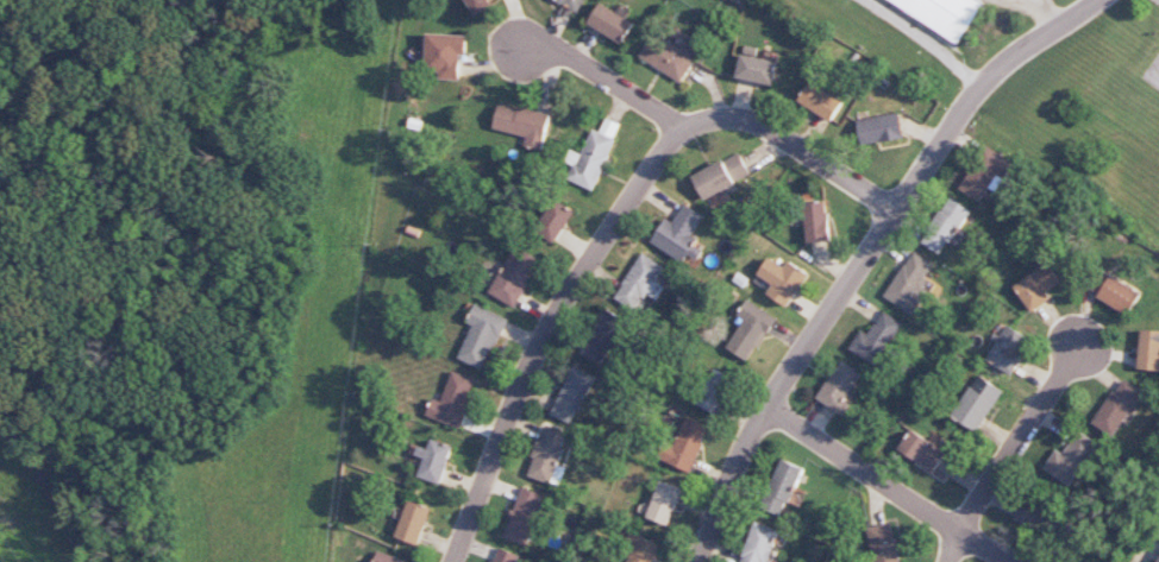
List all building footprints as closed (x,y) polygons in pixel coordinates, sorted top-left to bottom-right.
[(494,6),(490,0),(467,0),(477,16),(494,6)] [(577,14),(586,0),(554,0),(577,14)] [(961,41),(984,0),(889,0),(961,41)] [(624,43),(634,22),(600,4),(588,26),(624,43)] [(468,35),(429,34),(427,78),(460,80),(462,55),(467,55),(468,35)] [(681,82),(701,51),(686,41),(681,50),(654,34),(640,57),(681,82)] [(774,86),(779,62),(742,54),(736,77),(774,86)] [(833,120),(843,99),(808,83),(798,104),(833,120)] [(542,150),(551,116),(500,103),(494,129),(527,137),(525,146),(542,150)] [(903,137),(899,112),(857,120),(862,146),(903,137)] [(582,154),(571,149),(560,176),(594,191),(615,139),(592,130),(582,154)] [(996,192),(1015,164),(986,145),(958,188),(979,202),(989,187),(996,192)] [(692,176),(704,200),(751,176),(738,152),(692,176)] [(554,244),(576,212),(555,198),(533,230),(554,244)] [(968,232),(960,228),(971,211),(948,198),(921,243),(940,254),(947,242),(958,248),(968,232)] [(808,243),(830,240),(825,201),(802,204),(808,243)] [(684,262),(689,254),(699,260),(705,248),(691,239),(704,216),(685,204),(674,223),(666,218),(651,243),(684,262)] [(515,307),(540,260),(515,247),(490,293),(515,307)] [(885,297),(910,313),(939,267),(913,251),(885,297)] [(658,300),(665,287),(657,282),(666,266),(641,252),(615,299),(635,311),(645,293),(658,300)] [(809,274),(788,261),(784,267),(768,257),(757,275),(773,285),(767,295),(788,307),(809,274)] [(1046,292),(1061,283),(1048,263),(1013,285),(1031,312),(1051,299),(1046,292)] [(1140,291),(1103,274),(1092,296),(1130,313),(1140,291)] [(776,318),(747,300),(737,316),(743,320),(726,348),(749,362),(776,318)] [(507,318),(476,304),(468,323),(473,325),(458,358),(485,370),(507,318)] [(604,366),(628,321),(606,309),(582,354),(604,366)] [(903,323),(884,311),(869,335),(861,330),(849,349),(876,366),(903,323)] [(1013,374),(1023,354),(1020,353),(1027,336),(1004,326),(987,362),(1013,374)] [(1141,330),(1139,369),(1158,370),(1158,331),(1141,330)] [(850,394),(863,373),(841,359),(817,399),(844,415),(855,397),(850,394)] [(551,415),(573,425),(595,376),(574,366),(551,415)] [(696,404),(718,416),(736,380),(714,368),(696,404)] [(478,380),(453,371),(442,402),(433,399),(427,416),(460,428),(478,380)] [(1003,391),(979,375),(952,415),(976,432),(1003,391)] [(1094,426),(1116,437),(1142,389),(1120,378),(1094,426)] [(664,462),(690,473),(709,426),(684,415),(664,462)] [(568,433),(544,425),(527,476),(551,484),(568,433)] [(899,453),(936,470),(946,449),(909,431),(899,453)] [(1043,469),(1071,486),(1098,444),(1079,431),(1064,455),(1056,449),(1043,469)] [(454,446),(431,439),(428,449),(413,444),(411,454),(425,458),(418,477),(441,485),(454,446)] [(803,468),(779,459),(761,508),(783,517),(803,468)] [(668,526),(683,490),(661,481),(646,517),(668,526)] [(544,495),(522,487),(504,537),(527,545),(544,495)] [(1014,520),(1047,534),(1056,513),(1023,499),(1014,520)] [(396,538),(419,545),(432,508),(408,500),(396,538)] [(779,530),(754,522),(741,561),(768,561),(779,530)] [(891,523),(865,529),(872,561),(899,561),(891,523)] [(636,535),(626,561),(655,561),(661,545),(636,535)] [(520,554),(496,548),(492,561),(518,561),(520,554)] [(378,551),(374,561),(409,561),(378,551)]
